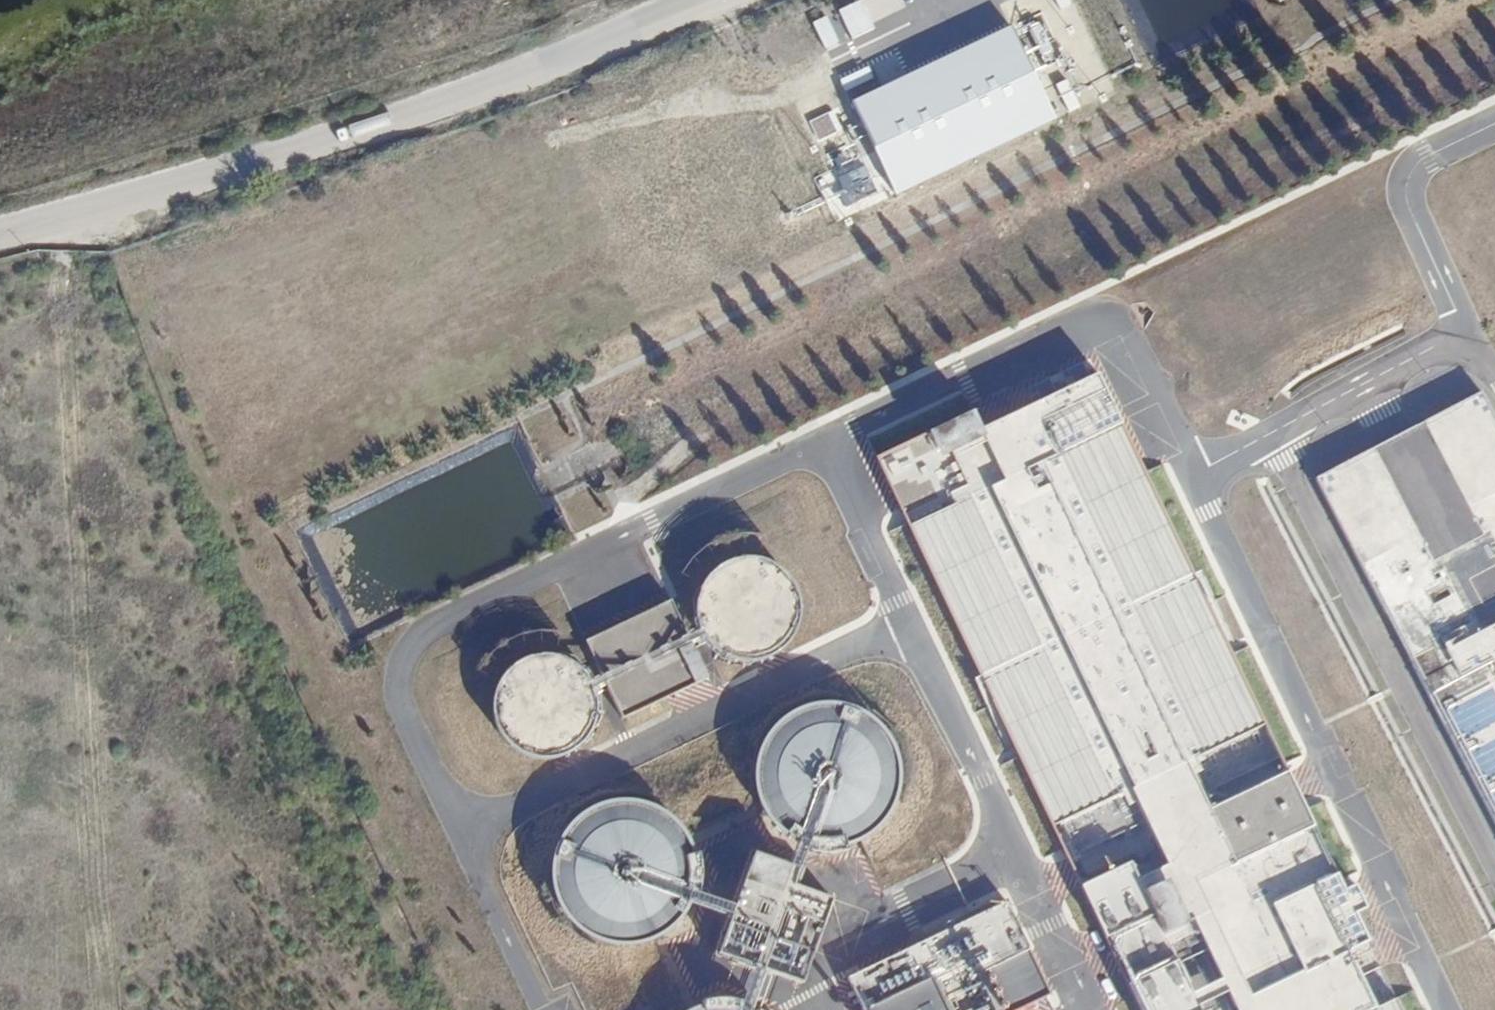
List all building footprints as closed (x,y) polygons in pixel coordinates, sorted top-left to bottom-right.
[(881,452),(1144,1009),(1404,1009),(1093,352),(881,452)] [(1480,392),(1314,479),(1381,603),(1442,571),(1471,628),(1408,661),(1435,713),(1438,718),(1441,722),(1494,826),(1494,420),(1480,392)] [(482,627),(474,632),(467,696),(513,766),(544,770),(585,759),(622,734),(639,712),(652,703),(655,703),(686,683),(689,659),(703,680),(720,682),(793,662),(815,648),(838,616),(844,613),(846,609),(851,562),(840,523),(795,490),(697,517),(668,537),(663,572),(672,604),(583,629),(558,591),(556,611),(534,609),(531,613),(482,627)] [(1442,571),(1381,603),(1386,613),(1384,615),(1408,661),(1471,628),(1442,571)]
